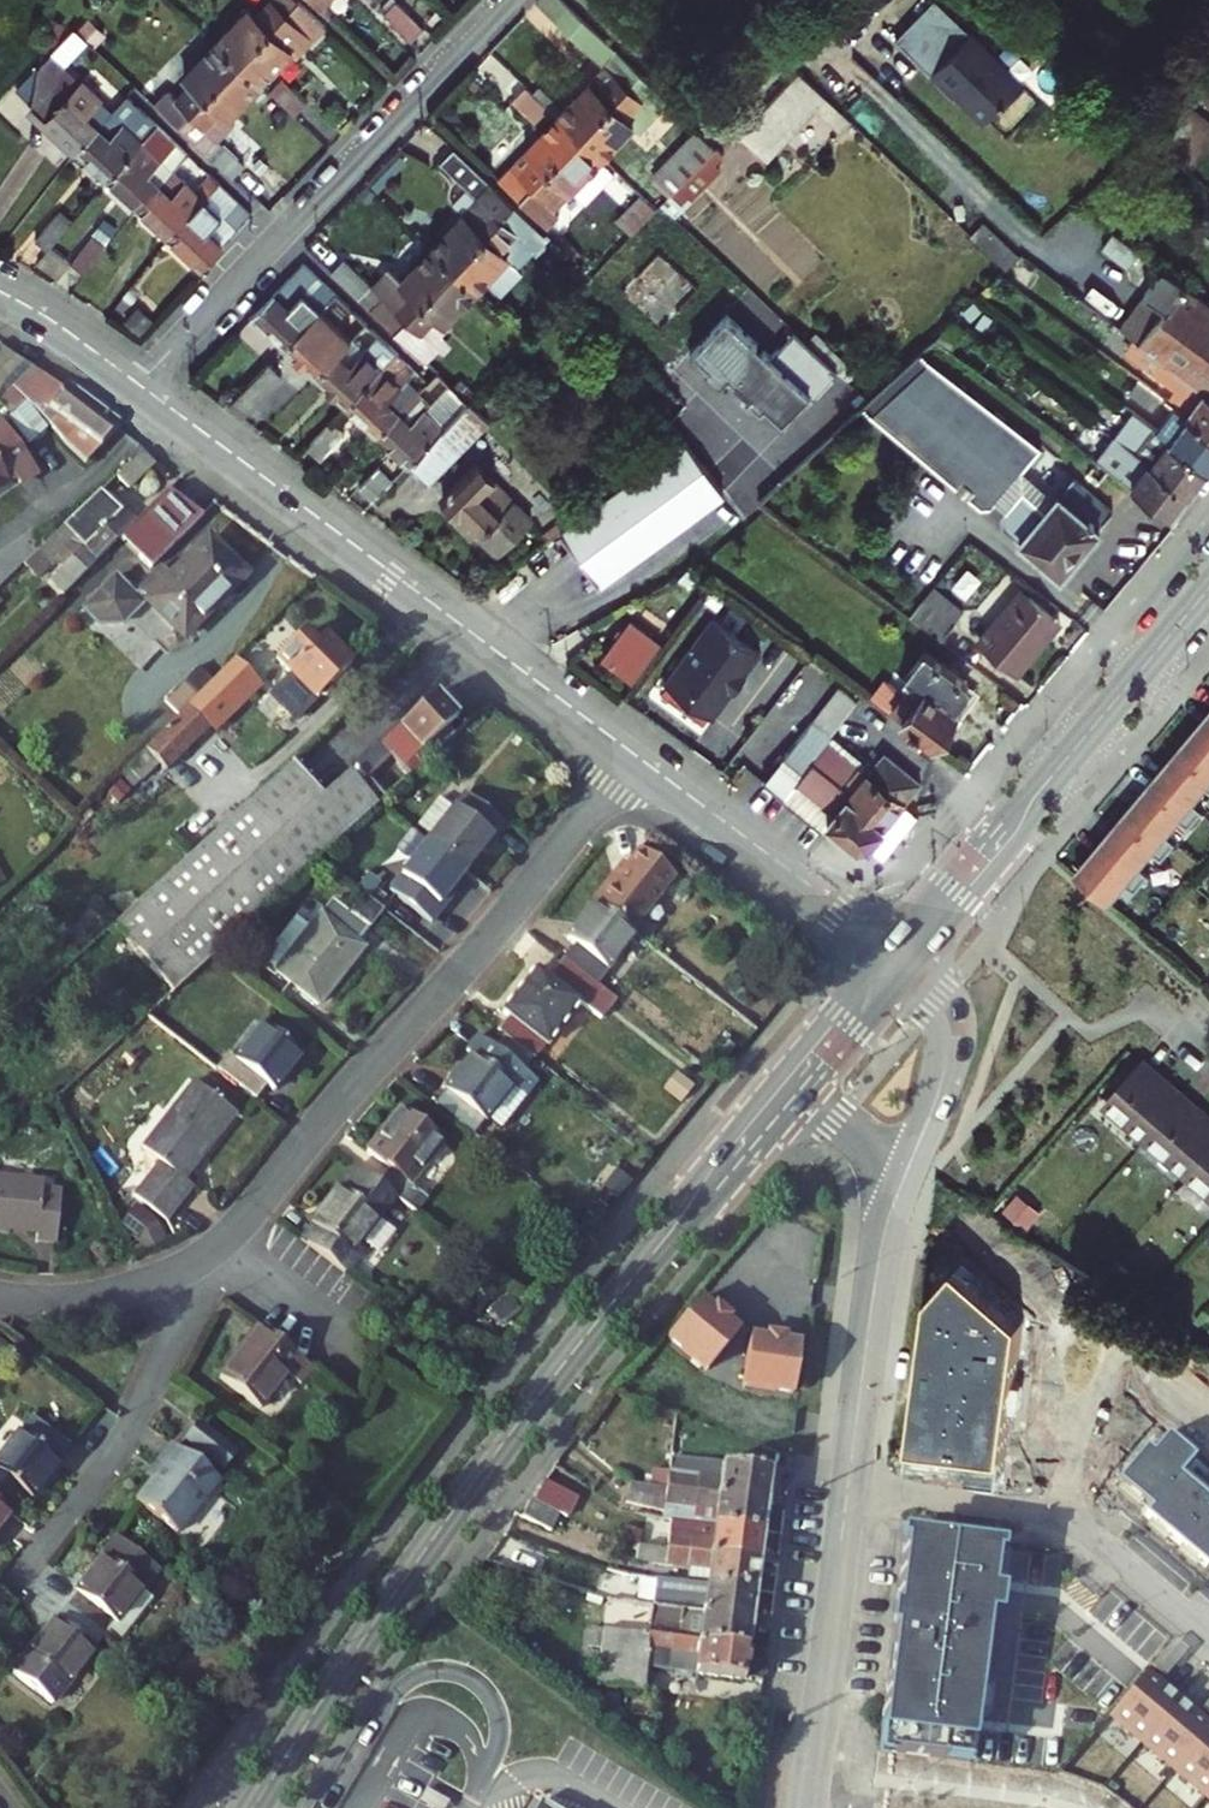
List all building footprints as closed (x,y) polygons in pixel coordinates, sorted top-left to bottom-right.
[(218,40),(240,62),(298,0),(287,0),(281,5),(275,0),(270,0),(257,14),(250,6),(218,40)] [(325,26),(298,0),(240,62),(262,83),(295,49),(299,53),(325,26)] [(547,11),(558,0),(541,0),(538,3),(547,11)] [(642,74),(564,0),(558,0),(547,11),(605,67),(558,117),(581,139),(642,74)] [(1024,81),(940,0),(933,0),(895,40),(951,95),(953,96),(957,93),(966,102),(966,106),(984,123),(1024,81)] [(983,17),(996,4),(992,0),(966,0),(983,17)] [(397,1),(384,14),(411,40),(423,27),(397,1)] [(73,31),(102,58),(107,54),(78,26),(73,31)] [(81,81),(102,58),(73,31),(51,52),(81,81)] [(218,40),(157,103),(180,125),(240,62),(218,40)] [(81,81),(51,52),(39,64),(33,103),(79,148),(113,111),(91,91),(113,68),(102,58),(81,81)] [(102,58),(113,68),(117,64),(107,54),(102,58)] [(229,119),(262,83),(240,62),(180,125),(234,176),(246,163),(220,138),(234,123),(229,119)] [(812,104),(819,110),(841,132),(853,120),(801,70),(742,134),(764,155),(812,104)] [(581,139),(603,161),(638,125),(642,129),(669,100),(642,74),(581,139)] [(298,115),(309,103),(284,78),(273,91),(298,115)] [(540,125),(552,112),(526,86),(513,99),(540,125)] [(1176,156),(1208,116),(1208,115),(1183,92),(1149,134),(1176,156)] [(129,95),(113,111),(79,148),(109,176),(159,123),(129,95)] [(812,104),(764,155),(770,161),(819,110),(812,104)] [(523,200),(581,139),(558,117),(526,149),(523,146),(496,175),(523,200)] [(139,205),(189,153),(159,123),(109,176),(139,205)] [(688,181),(719,149),(697,128),(667,160),(688,181)] [(603,161),(581,139),(523,200),(550,226),(562,214),(556,209),(575,190),(585,200),(589,200),(615,172),(603,161)] [(443,161),(481,198),(433,247),(456,269),(517,205),(457,147),(443,161)] [(220,182),(189,153),(139,205),(170,235),(220,182)] [(254,215),(220,182),(170,235),(204,267),(254,215)] [(634,237),(657,213),(642,198),(619,222),(634,237)] [(456,269),(479,291),(511,257),(515,261),(532,244),(528,240),(540,227),(517,205),(456,269)] [(49,250),(70,225),(57,214),(36,240),(49,250)] [(984,222),(972,234),(1008,268),(1020,256),(984,222)] [(541,242),(558,259),(567,251),(549,233),(541,242)] [(75,261),(87,271),(106,247),(94,237),(75,261)] [(396,332),(456,269),(433,247),(401,280),(392,270),(375,287),(351,263),(338,277),(396,332)] [(567,251),(558,259),(568,269),(577,260),(567,251)] [(623,292),(663,329),(699,289),(660,252),(623,292)] [(288,347),(338,294),(306,264),(256,316),(288,347)] [(479,291),(456,269),(396,332),(416,351),(429,338),(433,342),(449,325),(447,324),(479,291)] [(1141,341),(1208,392),(1208,301),(1166,269),(1149,293),(1169,308),(1141,341)] [(318,376),(352,339),(361,330),(368,323),(338,294),(288,347),(318,376)] [(691,355),(722,383),(758,345),(727,316),(691,355)] [(368,323),(361,330),(392,360),(393,358),(399,352),(368,323)] [(814,396),(837,370),(796,331),(772,356),(766,350),(738,380),(753,394),(750,397),(762,408),(767,402),(784,418),(809,392),(814,396)] [(383,368),(352,339),(318,376),(349,405),(383,368)] [(1141,341),(1132,354),(1183,392),(1175,403),(1189,414),(1208,428),(1208,392),(1141,341)] [(14,415),(29,402),(67,446),(85,464),(117,430),(45,376),(0,347),(0,400),(14,415)] [(1102,526),(1114,512),(1074,478),(1056,499),(1023,471),(1042,449),(924,350),(861,408),(959,489),(964,483),(973,491),(968,497),(982,509),(992,508),(1003,495),(1013,504),(1002,516),(1003,527),(1062,576),(1103,526),(1102,526)] [(392,360),(383,368),(349,405),(379,434),(417,393),(419,391),(406,378),(409,374),(393,358),(392,360)] [(279,383),(265,370),(230,407),(245,419),(279,383)] [(467,408),(471,404),(437,371),(433,376),(467,408)] [(411,465),(467,408),(433,376),(428,380),(427,382),(447,401),(437,412),(417,393),(379,434),(411,465)] [(1155,408),(1165,396),(1140,378),(1131,390),(1155,408)] [(1175,403),(1157,427),(1172,439),(1189,414),(1175,403)] [(467,408),(411,465),(431,484),(490,422),(471,404),(467,408)] [(1116,436),(1192,493),(1208,469),(1208,466),(1172,439),(1157,427),(1134,411),(1116,436)] [(1208,466),(1208,428),(1189,414),(1172,439),(1208,466)] [(346,434),(334,421),(309,447),(322,460),(346,434)] [(7,484),(16,478),(21,485),(39,472),(3,422),(0,425),(0,489),(7,484)] [(1192,493),(1116,436),(1098,459),(1174,516),(1192,493)] [(686,441),(590,512),(565,530),(604,583),(725,494),(686,441)] [(157,464),(144,450),(117,476),(131,490),(157,464)] [(446,500),(501,553),(535,518),(480,466),(446,500)] [(375,501),(394,482),(379,468),(361,488),(375,501)] [(50,582),(63,595),(117,540),(133,525),(101,492),(25,565),(37,578),(53,563),(76,540),(85,549),(61,571),(50,582)] [(148,571),(194,526),(163,494),(133,525),(117,540),(148,571)] [(53,563),(61,571),(85,549),(76,540),(53,563)] [(164,619),(184,638),(245,575),(211,541),(173,579),(163,571),(140,595),(149,604),(153,600),(169,615),(164,619)] [(926,599),(948,617),(957,607),(935,587),(926,599)] [(1020,674),(1049,639),(1041,633),(1055,617),(1024,591),(982,642),(1020,674)] [(918,608),(911,616),(934,634),(948,617),(926,599),(918,608)] [(966,613),(957,607),(948,617),(956,624),(966,613)] [(762,653),(713,617),(665,683),(714,719),(736,689),(733,688),(743,674),(745,676),(762,653)] [(956,624),(948,617),(934,634),(943,640),(956,624)] [(1062,623),(1055,617),(1041,633),(1049,639),(1062,623)] [(636,679),(663,644),(633,621),(606,656),(636,679)] [(332,687),(353,666),(325,638),(315,647),(303,636),(277,661),(316,701),(320,698),(321,699),(326,699),(334,693),(334,689),(332,687)] [(969,692),(969,682),(928,652),(909,677),(917,682),(895,712),(936,743),(960,710),(957,707),(969,692)] [(167,772),(258,684),(235,660),(212,684),(181,715),(161,735),(146,750),(160,765),(167,772)] [(165,699),(181,715),(212,684),(197,668),(165,699)] [(457,720),(435,695),(346,776),(368,801),(457,720)] [(181,715),(165,699),(144,719),(161,735),(181,715)] [(1074,870),(1105,897),(1118,882),(1127,889),(1141,874),(1132,866),(1147,850),(1155,857),(1170,842),(1161,834),(1175,818),(1184,826),(1198,810),(1189,802),(1204,786),(1208,791),(1208,719),(1074,870)] [(860,772),(843,758),(826,745),(832,737),(815,723),(766,780),(830,834),(834,828),(828,824),(848,800),(841,794),(860,772)] [(849,750),(832,737),(826,745),(843,758),(849,750)] [(146,750),(121,776),(135,790),(160,765),(146,750)] [(848,800),(873,770),(849,750),(843,758),(860,772),(841,794),(848,800)] [(885,756),(873,770),(848,800),(828,824),(834,828),(859,849),(872,848),(885,858),(921,816),(906,804),(920,786),(885,756)] [(174,993),(216,955),(308,870),(301,863),(360,808),(338,784),(323,798),(291,764),(113,927),(174,993)] [(487,844),(492,847),(508,827),(466,794),(453,810),(440,800),(419,827),(432,837),(427,843),(465,872),(487,844)] [(465,872),(427,843),(390,891),(432,924),(449,902),(444,899),(465,872)] [(627,865),(597,903),(632,931),(676,876),(640,849),(627,865)] [(596,902),(597,903),(627,865),(623,861),(592,900),(596,902)] [(350,913),(370,928),(384,910),(365,896),(350,913)] [(370,928),(350,913),(333,899),(326,908),(310,929),(296,918),(262,964),(276,975),(278,973),(321,1005),(366,945),(361,941),(370,928)] [(309,902),(296,918),(310,929),(326,908),(318,902),(309,902)] [(596,983),(635,933),(632,931),(597,903),(596,902),(567,939),(576,946),(565,959),(596,983)] [(596,983),(565,959),(551,977),(539,967),(503,1013),(509,1017),(499,1030),(536,1059),(582,1001),(603,1018),(618,1000),(596,983)] [(257,1098),(267,1084),(276,1091),(304,1054),(263,1024),(235,1060),(228,1055),(217,1069),(257,1098)] [(473,1057),(435,1105),(474,1136),(485,1122),(501,1134),(539,1084),(479,1037),(467,1051),(473,1057)] [(734,1047),(723,1039),(712,1054),(722,1062),(734,1047)] [(1143,1083),(1154,1071),(1143,1061),(1132,1073),(1143,1083)] [(1195,1106),(1184,1118),(1174,1110),(1185,1097),(1154,1071),(1143,1083),(1132,1073),(1108,1102),(1208,1189),(1208,1118),(1195,1106)] [(236,1112),(195,1082),(144,1149),(161,1162),(135,1196),(167,1220),(193,1186),(179,1175),(204,1143),(210,1147),(236,1112)] [(1185,1097),(1174,1110),(1184,1118),(1195,1106),(1185,1097)] [(367,1152),(391,1170),(379,1185),(396,1197),(416,1214),(427,1199),(410,1185),(443,1143),(400,1110),(367,1152)] [(319,1229),(308,1244),(347,1273),(357,1259),(351,1254),(362,1241),(378,1254),(395,1233),(378,1220),(396,1197),(379,1185),(357,1167),(313,1224),(319,1229)] [(0,1178),(0,1220),(39,1223),(38,1241),(57,1242),(62,1190),(42,1188),(43,1182),(0,1178)] [(136,1205),(117,1226),(135,1242),(154,1221),(136,1205)] [(911,1468),(1004,1480),(1024,1321),(961,1264),(934,1295),(911,1468)] [(696,1301),(665,1338),(705,1371),(736,1334),(722,1323),(725,1319),(713,1309),(710,1313),(696,1301)] [(313,1370),(260,1328),(221,1378),(261,1409),(288,1373),(302,1384),(313,1370)] [(741,1387),(791,1394),(798,1347),(780,1344),(781,1339),(766,1337),(765,1342),(748,1339),(741,1387)] [(58,1459),(69,1445),(33,1416),(0,1458),(0,1502),(5,1506),(19,1488),(33,1498),(61,1461),(58,1459)] [(236,1453),(197,1423),(185,1439),(223,1469),(236,1453)] [(1116,1482),(1150,1510),(1144,1516),(1206,1568),(1208,1565),(1208,1501),(1179,1476),(1185,1469),(1195,1458),(1167,1434),(1152,1452),(1146,1447),(1116,1482)] [(151,1483),(178,1448),(168,1441),(142,1475),(151,1483)] [(136,1502),(177,1535),(220,1481),(178,1448),(151,1483),(136,1502)] [(721,1479),(723,1466),(670,1460),(668,1473),(721,1479)] [(650,1485),(765,1501),(769,1471),(723,1466),(721,1479),(668,1473),(651,1471),(650,1485)] [(1179,1476),(1208,1501),(1208,1489),(1185,1469),(1179,1476)] [(546,1481),(536,1502),(561,1514),(569,1518),(579,1498),(546,1481)] [(664,1513),(663,1519),(691,1522),(761,1531),(765,1501),(650,1485),(630,1483),(628,1504),(664,1513)] [(19,1488),(5,1506),(13,1512),(27,1494),(19,1488)] [(552,1532),(561,1514),(536,1502),(532,1500),(520,1516),(552,1532)] [(668,1550),(758,1562),(761,1531),(691,1522),(690,1536),(670,1534),(668,1550)] [(998,1543),(905,1531),(879,1750),(969,1761),(998,1543)] [(67,1605),(106,1636),(111,1629),(122,1638),(153,1599),(142,1590),(158,1569),(119,1538),(67,1605)] [(706,1584),(754,1590),(758,1562),(668,1550),(638,1547),(636,1562),(688,1568),(686,1582),(706,1584)] [(606,1585),(598,1582),(594,1597),(604,1601),(606,1585)] [(751,1619),(754,1590),(706,1584),(705,1597),(606,1585),(604,1601),(751,1619)] [(677,1639),(747,1648),(751,1619),(604,1601),(603,1613),(619,1614),(618,1623),(635,1625),(636,1621),(679,1627),(677,1639)] [(12,1613),(0,1603),(0,1629),(12,1613)] [(106,1636),(67,1605),(13,1674),(52,1705),(106,1636)] [(603,1631),(596,1686),(645,1692),(649,1655),(666,1671),(744,1680),(747,1648),(677,1639),(603,1631)] [(1187,1650),(1173,1639),(1149,1666),(1163,1678),(1187,1650)] [(1143,1673),(1108,1715),(1140,1742),(1175,1701),(1143,1673)] [(1208,1717),(1208,1699),(1200,1709),(1208,1717)] [(1175,1701),(1140,1742),(1173,1769),(1208,1728),(1175,1701)] [(1173,1769),(1205,1796),(1208,1791),(1208,1729),(1208,1728),(1173,1769)] [(541,1795),(534,1807),(562,1807),(541,1795)]
